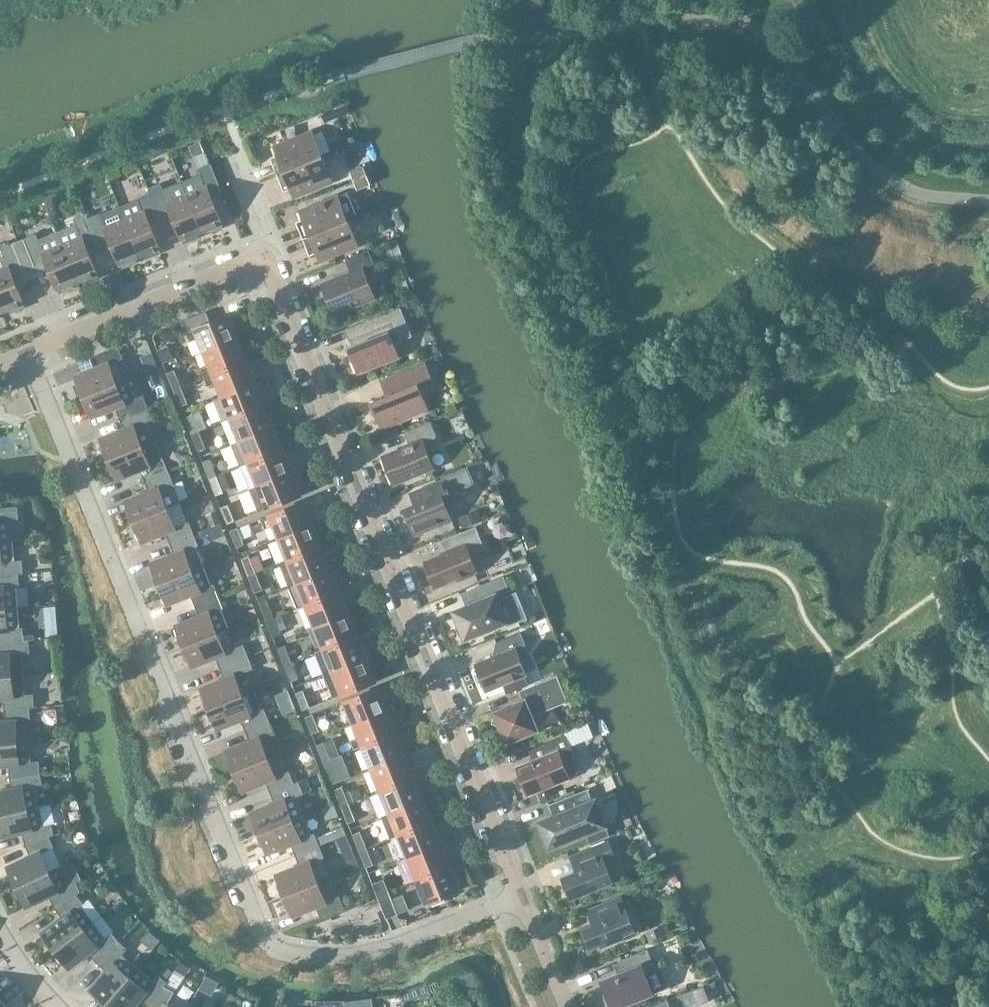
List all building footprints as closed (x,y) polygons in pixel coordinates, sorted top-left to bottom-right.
[(273,163),(277,174),(321,157),(311,132),(274,147),(279,160),(273,163)] [(331,181),(321,157),(277,174),(282,186),(289,183),(294,196),(331,181)] [(221,223),(210,196),(222,192),(210,163),(198,168),(200,174),(181,181),(186,194),(201,231),(207,229),(208,232),(221,227),(220,224),(221,223)] [(201,231),(186,194),(181,181),(161,189),(159,184),(148,188),(150,193),(159,217),(170,212),(181,240),(183,239),(184,242),(197,237),(196,234),(201,231)] [(303,238),(347,221),(357,217),(347,192),(300,211),(305,224),(298,227),(303,238)] [(138,199),(119,206),(124,219),(139,257),(145,254),(146,258),(159,252),(157,249),(159,248),(148,221),(159,217),(150,193),(137,198),(138,199)] [(77,282),(83,279),(84,283),(97,278),(95,274),(97,274),(86,246),(97,242),(87,218),(86,213),(73,218),(75,223),(57,231),(77,282)] [(99,214),(87,218),(97,242),(108,237),(119,265),(121,264),(122,267),(135,262),(133,259),(139,257),(124,219),(104,227),(99,214)] [(357,245),(347,221),(303,238),(308,250),(314,247),(320,260),(357,245)] [(71,284),(77,282),(57,231),(37,240),(34,234),(23,239),(35,267),(46,262),(57,290),(58,289),(60,292),(72,287),(71,284)] [(0,256),(0,303),(3,311),(9,309),(10,312),(23,307),(22,304),(23,303),(12,276),(24,271),(12,243),(0,248),(3,255),(0,256)] [(375,298),(362,268),(374,264),(368,250),(345,259),(350,272),(321,283),(323,288),(322,291),(324,297),(327,298),(334,315),(375,298)] [(347,348),(357,372),(398,356),(393,343),(412,336),(400,307),(344,330),(351,346),(347,348)] [(206,311),(181,321),(190,342),(199,338),(204,351),(237,338),(228,315),(210,322),(206,311)] [(246,360),(237,338),(204,351),(209,365),(200,368),(204,377),(246,360)] [(75,377),(83,397),(116,383),(109,365),(123,359),(118,346),(94,356),(99,367),(75,377)] [(217,383),(222,396),(255,383),(246,360),(204,377),(208,386),(217,383)] [(420,414),(418,411),(427,407),(418,384),(431,379),(425,363),(380,381),(386,396),(369,402),(379,427),(404,417),(405,420),(420,414)] [(173,390),(181,387),(174,370),(166,373),(173,390)] [(115,407),(119,418),(148,407),(143,395),(135,398),(127,379),(116,383),(83,397),(91,417),(115,407)] [(222,422),(231,418),(264,405),(255,383),(222,396),(213,399),(222,422)] [(187,403),(181,387),(173,390),(180,406),(187,403)] [(273,427),(264,405),(231,418),(240,440),(273,427)] [(108,459),(141,446),(154,441),(146,422),(153,419),(148,407),(119,418),(124,430),(100,439),(108,459)] [(199,431),(192,414),(184,417),(191,434),(199,431)] [(382,456),(394,484),(433,468),(425,448),(436,436),(430,421),(404,432),(409,445),(382,456)] [(240,466),(249,463),(281,449),(273,427),(240,440),(231,444),(240,466)] [(205,448),(199,431),(191,434),(198,451),(205,448)] [(156,440),(154,441),(141,446),(108,459),(117,479),(140,470),(144,481),(168,471),(163,459),(156,440)] [(281,449),(249,463),(240,466),(249,488),(290,472),(281,449)] [(202,462),(209,479),(216,476),(210,459),(202,462)] [(404,509),(414,535),(451,520),(445,505),(452,502),(449,492),(473,482),(466,466),(442,476),(444,480),(410,493),(415,504),(404,509)] [(168,471),(144,481),(149,492),(125,501),(134,521),(166,508),(180,502),(173,483),(168,471)] [(258,511),(268,507),(300,495),(290,472),(249,488),(258,511)] [(216,495),(223,492),(216,476),(209,479),(216,495)] [(201,496),(186,498),(189,518),(204,516),(201,496)] [(302,501),(269,515),(261,518),(265,528),(274,525),(279,537),(311,524),(302,501)] [(227,524),(235,521),(228,504),(220,507),(227,524)] [(12,540),(10,520),(18,519),(17,506),(0,508),(0,541),(12,540)] [(174,527),(166,508),(134,521),(142,541),(165,532),(169,543),(193,534),(188,521),(174,527)] [(279,537),(288,560),(320,547),(311,524),(279,537)] [(237,547),(244,544),(237,527),(230,530),(237,547)] [(476,571),(470,555),(484,549),(475,527),(449,537),(454,549),(425,561),(435,587),(457,579),(458,581),(474,575),(473,572),(476,571)] [(159,584),(203,566),(195,547),(198,546),(193,534),(169,543),(174,554),(151,563),(159,584)] [(21,560),(13,561),(12,540),(0,541),(0,575),(18,573),(23,573),(21,560)] [(320,547),(288,560),(279,563),(288,586),(297,582),(329,569),(320,547)] [(241,559),(248,576),(255,573),(249,556),(241,559)] [(210,585),(203,566),(159,584),(167,604),(190,594),(194,606),(218,596),(213,583),(210,585)] [(329,569),(297,582),(288,586),(297,608),(306,604),(338,591),(329,569)] [(18,573),(0,575),(0,609),(17,607),(16,587),(19,587),(18,573)] [(255,573),(248,576),(255,592),(262,589),(255,573)] [(475,602),(453,611),(459,624),(456,627),(460,635),(463,636),(464,639),(505,622),(507,627),(527,619),(517,592),(510,595),(503,577),(470,590),(475,602)] [(306,604),(315,627),(347,613),(338,591),(306,604)] [(194,606),(199,617),(176,626),(184,646),(217,633),(228,628),(220,609),(223,608),(218,596),(194,606)] [(273,617),(267,600),(259,603),(266,620),(273,617)] [(23,640),(22,627),(19,627),(17,607),(0,609),(0,642),(23,640)] [(347,613),(315,627),(324,649),(356,636),(347,613)] [(280,634),(273,617),(266,620),(273,637),(280,634)] [(501,654),(475,664),(477,671),(476,673),(480,683),(483,684),(485,691),(503,684),(507,693),(528,685),(524,675),(526,674),(519,657),(528,653),(520,632),(496,642),(501,654)] [(224,652),(217,633),(184,646),(192,666),(215,657),(219,668),(248,656),(243,644),(224,652)] [(315,652),(324,675),(365,658),(356,636),(324,649),(315,652)] [(11,675),(23,674),(21,654),(29,653),(28,640),(23,640),(0,642),(0,676),(11,675)] [(291,662),(285,645),(277,648),(284,665),(291,662)] [(201,688),(209,708),(242,695),(234,676),(253,669),(248,656),(219,668),(224,679),(201,688)] [(375,681),(365,658),(324,675),(333,698),(375,681)] [(298,678),(291,662),(284,665),(291,681),(298,678)] [(11,675),(0,676),(0,698),(3,698),(4,709),(29,707),(34,707),(33,694),(25,694),(23,674),(11,675)] [(328,699),(321,677),(305,682),(312,704),(328,699)] [(565,700),(564,696),(556,677),(520,691),(524,700),(494,712),(506,742),(536,729),(535,727),(542,725),(537,712),(565,700)] [(344,701),(354,724),(386,710),(377,687),(344,701)] [(242,695),(209,708),(217,728),(240,719),(244,730),(268,721),(264,708),(261,709),(253,690),(242,695)] [(295,693),(302,710),(310,707),(303,690),(295,693)] [(17,742),(29,741),(32,741),(30,721),(29,707),(4,709),(5,721),(0,722),(0,743),(17,742)] [(359,736),(350,740),(354,749),(363,746),(395,733),(386,710),(354,724),(359,736)] [(311,733),(319,730),(312,714),(305,717),(311,733)] [(567,730),(574,746),(597,736),(591,720),(567,730)] [(273,733),(268,721),(244,730),(249,741),(226,751),(234,771),(267,757),(259,739),(273,733)] [(404,755),(395,733),(363,746),(372,768),(404,755)] [(517,777),(516,780),(518,786),(521,787),(524,786),(527,794),(528,794),(528,793),(567,777),(567,778),(569,777),(568,777),(576,774),(578,770),(573,758),(574,758),(565,735),(543,744),(547,756),(518,768),(517,767),(516,768),(519,776),(517,777)] [(0,743),(0,765),(8,764),(9,777),(39,773),(38,761),(30,761),(29,741),(17,742),(0,743)] [(330,759),(324,742),(316,745),(323,762),(330,759)] [(372,768),(381,790),(413,777),(404,755),(372,768)] [(265,781),(270,792),(294,783),(289,770),(275,776),(267,757),(234,771),(242,791),(265,781)] [(337,776),(330,759),(323,762),(330,779),(337,776)] [(39,773),(9,777),(12,789),(0,792),(0,814),(27,808),(39,806),(34,786),(42,784),(39,773)] [(381,790),(389,813),(422,799),(413,777),(381,790)] [(251,813),(259,833),(292,820),(284,801),(306,792),(301,780),(294,783),(270,792),(274,804),(251,813)] [(348,803),(356,800),(352,789),(344,792),(342,787),(334,790),(341,806),(348,803)] [(553,816),(538,822),(549,848),(561,843),(561,845),(574,840),(573,838),(584,834),(589,844),(609,836),(605,826),(607,825),(596,797),(591,799),(590,795),(588,790),(589,789),(589,788),(548,804),(553,816)] [(390,839),(398,835),(431,822),(422,799),(389,813),(381,816),(390,839)] [(355,820),(348,803),(341,806),(348,823),(355,820)] [(333,804),(322,809),(326,820),(338,815),(333,804)] [(27,808),(0,814),(0,836),(22,832),(25,844),(49,836),(54,835),(51,824),(43,826),(39,806),(27,808)] [(290,844),(295,855),(319,845),(314,833),(311,834),(303,815),(292,820),(259,833),(267,853),(290,844)] [(440,844),(431,822),(398,835),(407,857),(440,844)] [(352,834),(359,851),(366,848),(360,831),(352,834)] [(54,847),(49,836),(25,844),(30,856),(7,867),(15,884),(16,887),(48,872),(40,853),(54,847)] [(570,900),(570,899),(609,883),(600,863),(615,857),(609,841),(609,840),(569,856),(575,871),(561,877),(560,877),(569,900),(570,900)] [(323,844),(319,845),(295,855),(299,866),(276,875),(284,895),(317,882),(309,863),(328,856),(323,844)] [(407,857),(416,880),(449,866),(440,844),(407,857)] [(366,848),(359,851),(365,868),(373,865),(366,848)] [(458,889),(449,866),(416,880),(427,907),(445,900),(443,895),(458,889)] [(18,889),(26,906),(48,895),(54,907),(76,894),(80,891),(75,881),(68,885),(59,867),(48,872),(16,887),(17,889),(18,889)] [(372,884),(376,895),(388,890),(383,879),(372,884)] [(325,901),(317,882),(284,895),(292,915),(315,906),(320,917),(344,907),(339,895),(325,901)] [(397,914),(388,890),(376,895),(386,918),(397,914)] [(55,950),(83,929),(93,921),(80,905),(83,903),(76,894),(54,907),(62,918),(42,933),(53,948),(55,950)] [(590,949),(600,944),(601,947),(624,938),(623,935),(634,931),(620,896),(586,910),(592,924),(582,929),(582,928),(581,928),(589,950),(590,949)] [(93,921),(83,929),(55,950),(57,953),(57,952),(68,967),(88,952),(96,962),(118,941),(112,933),(105,937),(93,921)] [(670,934),(666,924),(644,933),(648,943),(670,934)] [(106,1004),(129,977),(137,968),(122,955),(127,948),(118,941),(96,962),(106,971),(90,990),(104,1002),(106,1004)] [(602,981),(606,991),(603,992),(603,995),(604,999),(605,1002),(607,1005),(608,1006),(610,1006),(612,1006),(613,1006),(615,1006),(651,993),(651,991),(652,991),(653,993),(665,988),(664,986),(666,985),(660,970),(658,970),(657,969),(654,970),(646,949),(620,960),(625,972),(602,981)] [(164,986),(166,982),(158,975),(153,981),(137,968),(129,977),(106,1004),(109,1006),(110,1006),(132,1006),(139,999),(149,1006),(164,986)] [(192,1001),(164,986),(149,1006),(188,1006),(192,1001)]
